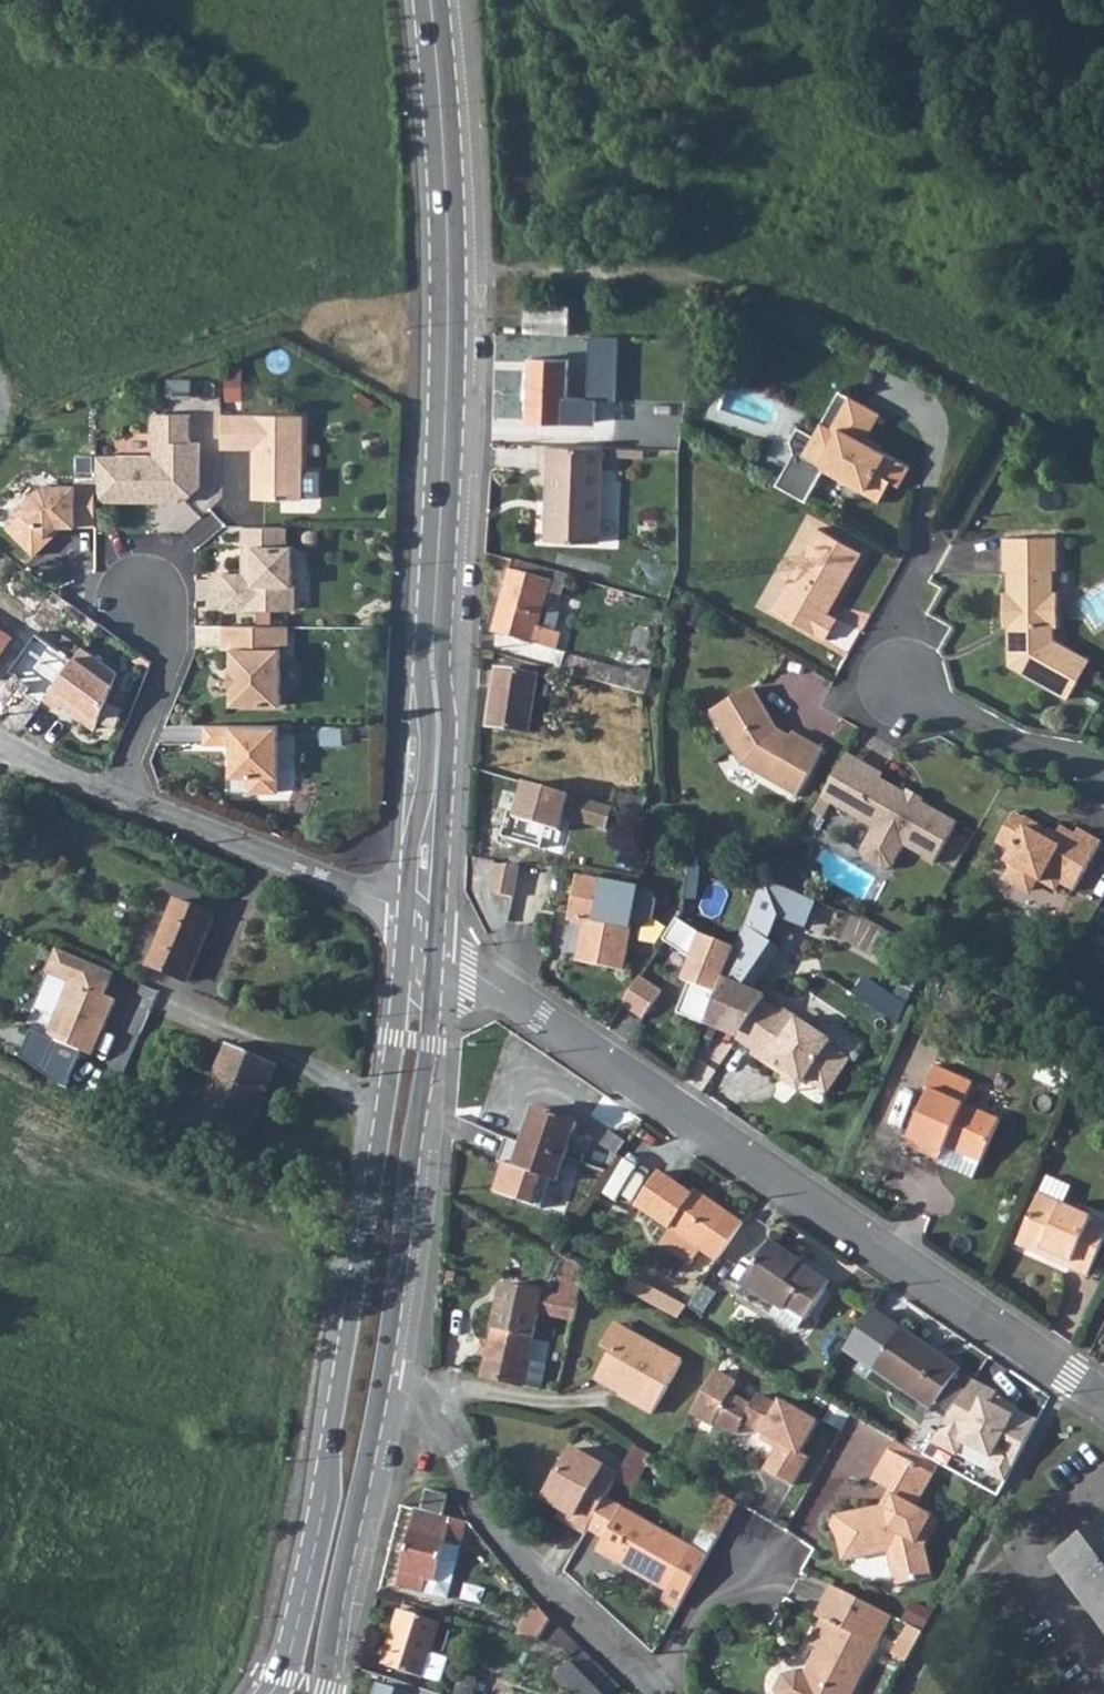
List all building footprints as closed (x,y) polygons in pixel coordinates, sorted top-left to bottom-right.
[(526,303),(525,331),(569,333),(570,305),(526,303)] [(561,334),(553,334),(553,345),(560,345),(561,334)] [(530,357),(526,418),(593,421),(594,397),(565,394),(567,360),(530,357)] [(878,414),(837,391),(812,436),(795,427),(788,441),(791,452),(774,483),(803,500),(821,468),(858,489),(865,487),(880,495),(888,480),(897,485),(908,465),(863,440),(878,414)] [(97,481),(97,500),(185,501),(200,486),(200,441),(190,441),(190,413),(155,413),(154,455),(97,455),(97,481)] [(304,414),(223,413),(223,448),(259,448),(259,455),(254,455),(254,498),(304,498),(304,414)] [(601,447),(548,445),(545,538),(596,542),(601,447)] [(308,466),(307,503),(323,504),(324,466),(308,466)] [(35,555),(65,525),(97,525),(97,516),(97,500),(97,481),(76,481),(76,485),(42,484),(20,507),(24,511),(7,527),(35,555)] [(288,526),(244,525),(244,545),(250,545),(250,572),(244,572),(225,572),(224,608),(286,608),(286,584),(294,584),(294,567),(299,561),(300,550),(294,545),(289,545),(288,526)] [(769,608),(822,637),(834,616),(822,609),(827,600),(830,601),(859,550),(815,525),(769,608)] [(1052,535),(999,537),(1000,569),(1004,568),(1005,591),(1001,591),(1002,626),(1006,626),(1007,664),(1066,697),(1088,657),(1053,636),(1053,624),(1056,623),(1054,589),(1051,589),(1050,567),(1054,567),(1052,535)] [(510,568),(493,629),(553,648),(558,631),(537,624),(549,580),(510,568)] [(286,584),(286,608),(297,608),(297,584),(294,584),(286,584)] [(42,603),(64,619),(70,612),(48,595),(42,603)] [(290,625),(224,624),(224,648),(233,648),(232,704),(281,704),(282,643),(289,643),(290,625)] [(13,639),(0,630),(0,656),(13,639)] [(92,732),(114,675),(79,649),(41,702),(55,713),(59,707),(92,732)] [(564,651),(560,669),(643,693),(648,675),(564,651)] [(495,668),(487,724),(528,731),(537,675),(495,668)] [(541,679),(540,699),(557,699),(557,679),(541,679)] [(749,686),(707,712),(740,765),(795,795),(821,748),(790,730),(787,735),(775,728),(749,686)] [(279,725),(205,724),(205,743),(232,743),(232,775),(249,775),(249,791),(279,791),(279,725)] [(844,787),(857,762),(843,755),(829,779),(844,787)] [(834,806),(872,828),(860,849),(861,857),(882,869),(891,865),(902,845),(932,861),(954,822),(877,779),(879,775),(857,762),(844,787),(829,779),(819,797),(834,806)] [(605,824),(610,802),(525,779),(516,814),(560,825),(563,813),(605,824)] [(1013,811),(996,842),(1010,849),(1003,861),(1011,865),(1007,872),(1009,882),(1022,889),(1033,885),(1037,879),(1054,889),(1058,882),(1072,890),(1099,842),(1077,829),(1075,834),(1060,825),(1056,832),(1048,828),(1047,830),(1013,811)] [(516,862),(494,863),(490,885),(496,893),(509,895),(516,862)] [(653,920),(656,903),(650,893),(639,891),(639,890),(579,877),(570,922),(585,925),(578,962),(623,972),(632,924),(643,927),(653,920)] [(765,882),(756,907),(733,949),(706,1024),(738,1040),(764,1002),(766,998),(753,992),(778,948),(768,943),(779,916),(807,927),(817,903),(777,887),(765,882)] [(147,964),(186,980),(213,917),(175,900),(147,964)] [(700,936),(677,917),(662,939),(695,961),(675,1013),(705,1024),(733,949),(700,936)] [(115,973),(56,950),(47,972),(71,982),(48,1038),(94,1056),(116,1000),(106,996),(115,973)] [(639,976),(621,1003),(642,1017),(660,990),(639,976)] [(751,1055),(784,1078),(786,1075),(802,1085),(805,1082),(825,1096),(849,1062),(828,1047),(832,1043),(784,1009),(780,1014),(764,1002),(738,1040),(753,1051),(751,1055)] [(198,1115),(246,1136),(276,1064),(228,1042),(198,1115)] [(942,1153),(937,1162),(972,1178),(1000,1119),(965,1103),(974,1085),(934,1066),(923,1089),(928,1092),(905,1141),(927,1152),(930,1147),(942,1153)] [(786,1075),(784,1078),(781,1082),(797,1093),(802,1085),(786,1075)] [(534,1108),(514,1166),(556,1182),(576,1123),(534,1108)] [(599,1147),(619,1159),(628,1146),(609,1133),(599,1147)] [(628,1146),(619,1159),(624,1163),(633,1150),(628,1146)] [(637,1211),(671,1233),(662,1247),(693,1267),(702,1253),(718,1263),(725,1253),(745,1224),(701,1195),(698,1199),(660,1175),(637,1211)] [(1039,1195),(1015,1247),(1039,1257),(1042,1251),(1069,1263),(1066,1269),(1085,1278),(1103,1236),(1103,1226),(1039,1195)] [(742,1283),(776,1306),(783,1312),(786,1308),(804,1321),(828,1284),(801,1266),(802,1262),(772,1241),(742,1283)] [(537,1310),(554,1313),(558,1294),(501,1282),(482,1375),(522,1383),(537,1310)] [(644,1286),(638,1297),(658,1309),(664,1297),(644,1286)] [(558,1294),(554,1313),(572,1317),(576,1298),(558,1294)] [(664,1297),(658,1309),(679,1320),(686,1310),(664,1297)] [(682,1363),(615,1326),(602,1349),(611,1354),(596,1382),(622,1395),(621,1398),(654,1416),(682,1363)] [(897,1332),(871,1371),(900,1391),(896,1399),(926,1419),(936,1403),(950,1414),(964,1394),(949,1384),(958,1371),(933,1354),(931,1356),(897,1332)] [(709,1428),(711,1423),(734,1436),(741,1424),(778,1444),(763,1472),(790,1487),(805,1458),(797,1453),(814,1423),(778,1403),(776,1408),(754,1396),(748,1407),(726,1396),(732,1384),(712,1373),(688,1415),(709,1428)] [(996,1396),(971,1383),(964,1394),(950,1414),(931,1442),(955,1455),(961,1443),(994,1462),(987,1474),(1003,1483),(1036,1424),(1016,1412),(1016,1411),(1006,1404),(1000,1412),(990,1406),(996,1396)] [(892,1441),(885,1451),(914,1467),(920,1456),(892,1441)] [(622,1479),(620,1483),(635,1491),(656,1459),(639,1449),(622,1479)] [(567,1525),(587,1536),(591,1529),(608,1501),(620,1483),(622,1479),(576,1451),(545,1501),(563,1511),(572,1517),(567,1525)] [(914,1467),(885,1451),(869,1480),(893,1494),(885,1508),(830,1520),(827,1525),(836,1538),(840,1559),(884,1550),(893,1587),(925,1580),(919,1548),(933,1523),(913,1512),(912,1505),(934,1464),(920,1456),(914,1467)] [(425,1488),(421,1508),(441,1513),(446,1493),(425,1488)] [(724,1498),(705,1531),(720,1540),(740,1507),(724,1498)] [(605,1537),(622,1509),(608,1501),(591,1529),(605,1537)] [(421,1508),(414,1507),(397,1583),(447,1596),(465,1518),(441,1513),(421,1508)] [(662,1602),(677,1611),(708,1560),(622,1509),(605,1537),(597,1551),(667,1593),(662,1602)] [(558,1519),(567,1525),(572,1517),(563,1511),(558,1519)] [(1054,1567),(1103,1633),(1103,1529),(1054,1567)] [(875,1643),(890,1615),(831,1582),(815,1612),(819,1614),(827,1618),(814,1642),(799,1669),(792,1665),(778,1669),(771,1683),(774,1693),(846,1693),(875,1643)] [(383,1664),(423,1677),(431,1652),(441,1623),(400,1610),(383,1664)] [(819,1614),(806,1637),(814,1642),(827,1618),(819,1614)] [(548,1619),(538,1641),(575,1653),(580,1647),(548,1619)] [(919,1632),(905,1623),(889,1653),(903,1661),(919,1632)] [(431,1652),(423,1677),(436,1681),(444,1657),(431,1652)] [(554,1679),(568,1693),(600,1693),(571,1663),(554,1679)] [(389,1675),(384,1688),(379,1686),(376,1693),(446,1693),(389,1675)]
